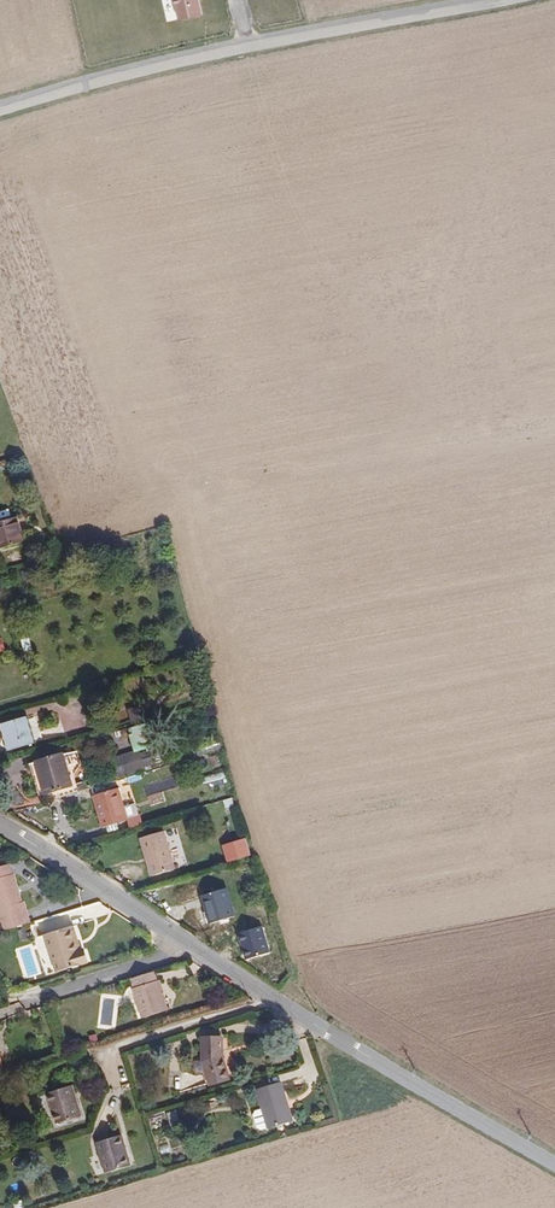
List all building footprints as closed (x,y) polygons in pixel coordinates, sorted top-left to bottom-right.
[(0,521),(0,545),(21,539),(15,516),(0,521)] [(129,708),(133,721),(140,719),(136,707),(129,708)] [(135,750),(110,757),(116,777),(162,765),(150,722),(128,728),(135,750)] [(29,724),(4,731),(11,758),(36,750),(29,724)] [(61,764),(65,776),(67,776),(68,779),(78,773),(73,759),(61,764)] [(38,803),(70,794),(65,776),(61,764),(36,770),(39,780),(33,781),(38,803)] [(30,773),(33,781),(39,780),(36,770),(30,773)] [(74,793),(76,800),(90,796),(88,789),(74,793)] [(115,796),(113,789),(90,796),(91,803),(115,796)] [(125,829),(115,796),(91,803),(100,837),(125,829)] [(215,809),(218,819),(229,816),(225,806),(215,809)] [(152,841),(129,848),(140,883),(163,876),(152,841)] [(255,864),(250,843),(228,850),(233,868),(255,864)] [(11,880),(8,871),(0,873),(0,883),(11,880)] [(2,936),(15,932),(12,920),(24,916),(21,908),(20,909),(11,880),(0,883),(0,929),(2,936)] [(213,928),(234,921),(225,891),(204,898),(213,928)] [(12,920),(15,932),(28,929),(24,916),(12,920)] [(77,948),(80,948),(74,932),(48,939),(60,976),(88,967),(85,956),(83,956),(80,957),(77,948)] [(27,935),(22,936),(24,945),(30,943),(27,935)] [(155,978),(133,985),(135,993),(134,993),(143,1023),(167,1016),(159,987),(158,987),(155,978)] [(203,1072),(209,1091),(227,1086),(222,1065),(221,1044),(203,1044),(203,1072)] [(262,1113),(267,1134),(285,1129),(282,1117),(287,1115),(280,1091),(257,1097),(262,1113)] [(73,1097),(47,1104),(55,1133),(82,1126),(73,1097)] [(261,1135),(267,1134),(262,1113),(255,1116),(253,1120),(257,1134),(261,1135)] [(282,1117),(285,1129),(291,1127),(287,1115),(282,1117)] [(95,1153),(104,1182),(129,1174),(120,1145),(95,1153)]
